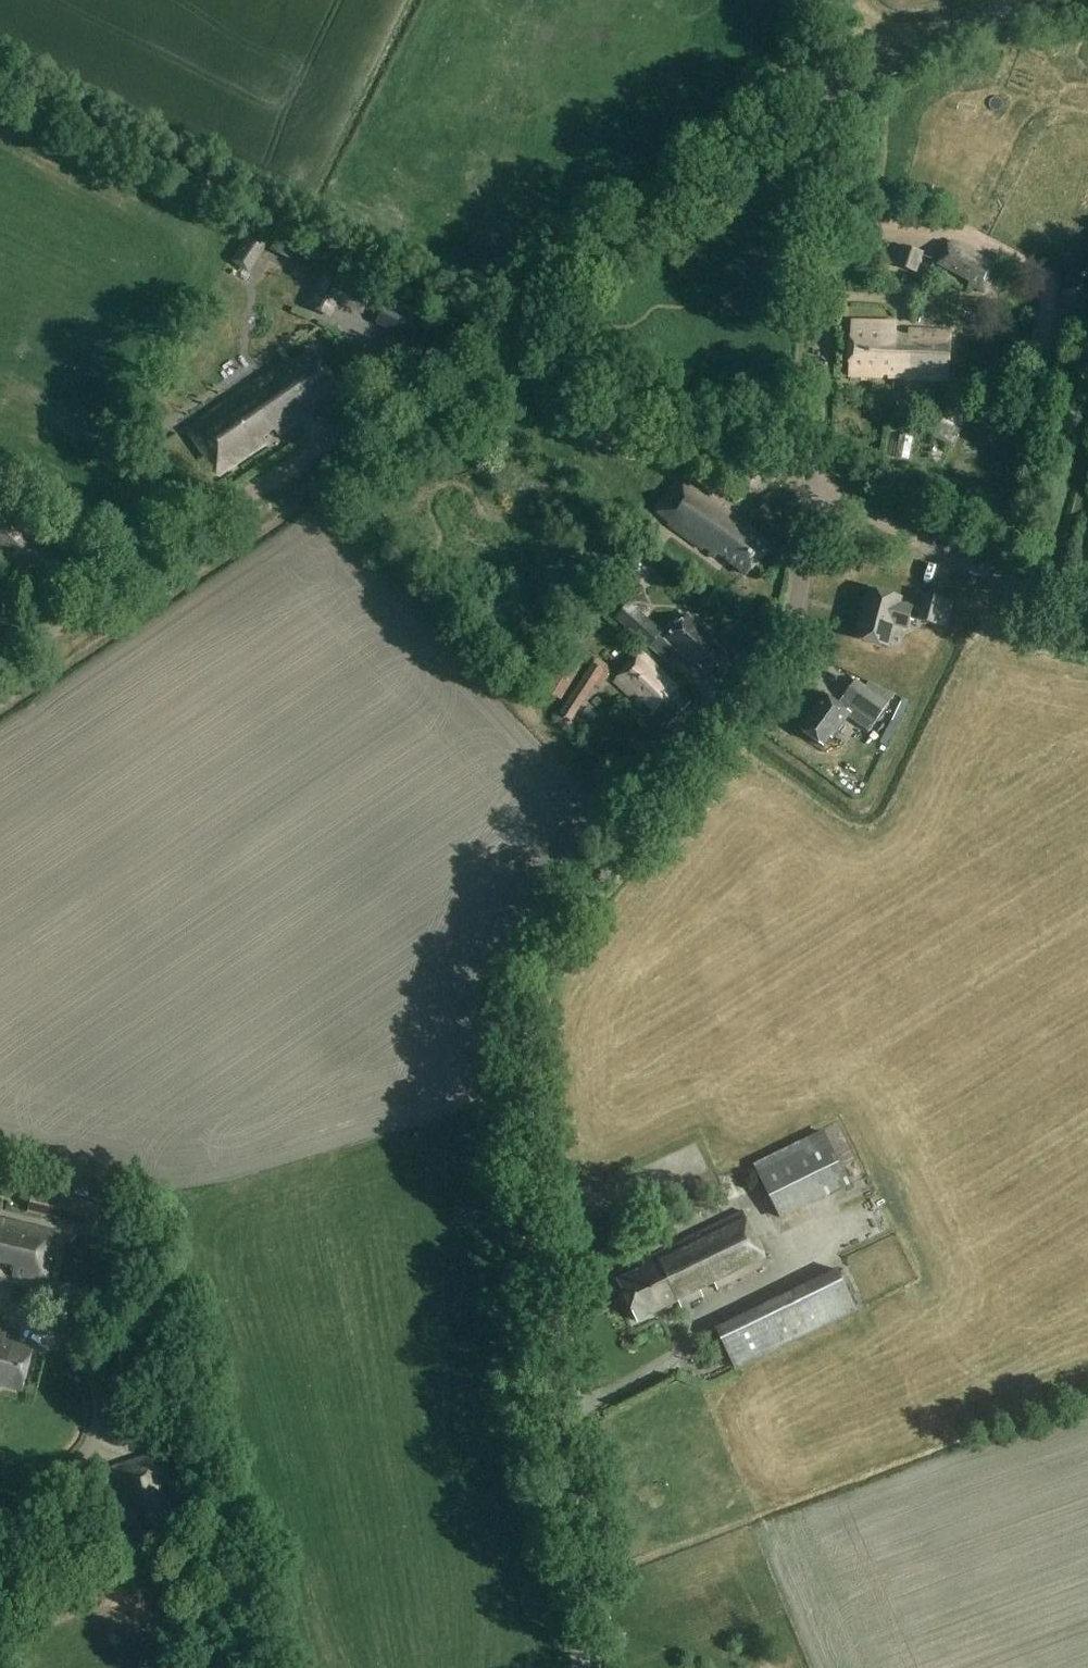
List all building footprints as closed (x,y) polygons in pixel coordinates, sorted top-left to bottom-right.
[(248,274),(266,246),(247,234),(230,263),(248,274)] [(275,240),(270,251),(310,271),(315,260),(275,240)] [(939,266),(971,282),(969,286),(985,294),(999,266),(951,242),(939,266)] [(892,246),(886,264),(916,273),(922,255),(892,246)] [(372,290),(328,271),(321,286),(319,285),(310,306),(331,315),(338,299),(363,310),(372,290)] [(930,282),(916,289),(924,304),(938,296),(930,282)] [(1064,324),(1081,321),(1077,297),(1060,300),(1064,324)] [(401,336),(412,341),(421,320),(411,315),(401,336)] [(910,341),(896,340),(897,324),(853,322),(850,376),(948,382),(952,332),(910,330),(910,341)] [(339,386),(315,351),(288,369),(284,364),(189,431),(220,476),(322,405),(318,400),(339,386)] [(902,424),(896,444),(917,449),(922,430),(902,424)] [(719,555),(748,577),(771,545),(730,514),(734,508),(687,473),(655,516),(715,561),(719,555)] [(40,592),(61,568),(35,544),(40,538),(15,515),(0,532),(0,555),(40,592)] [(902,598),(868,589),(855,639),(888,648),(894,626),(907,630),(910,619),(946,628),(953,602),(925,595),(921,611),(912,609),(913,608),(900,604),(902,598)] [(979,601),(983,594),(976,590),(972,597),(979,601)] [(624,626),(648,648),(648,647),(658,636),(661,632),(661,631),(638,611),(624,626)] [(693,657),(711,672),(727,652),(710,639),(713,635),(688,616),(668,642),(691,660),(693,657)] [(666,728),(690,704),(674,688),(675,687),(642,654),(613,683),(636,705),(640,701),(650,711),(646,715),(659,727),(662,725),(666,728)] [(564,658),(545,689),(561,698),(580,667),(564,658)] [(582,678),(593,685),(603,670),(592,663),(582,678)] [(830,738),(832,739),(856,705),(877,720),(888,704),(888,703),(864,687),(855,680),(843,696),(844,697),(839,704),(824,694),(799,728),(824,747),(830,738)] [(868,681),(864,687),(888,703),(894,694),(868,681)] [(570,720),(583,700),(572,693),(559,713),(570,720)] [(754,1165),(780,1220),(850,1187),(824,1132),(754,1165)] [(52,1195),(47,1215),(84,1224),(89,1204),(52,1195)] [(717,1290),(768,1265),(741,1211),(711,1226),(712,1227),(640,1262),(643,1268),(617,1281),(637,1322),(678,1301),(681,1308),(703,1297),(700,1291),(714,1284),(717,1290)] [(49,1281),(60,1233),(0,1219),(0,1266),(14,1269),(12,1276),(31,1280),(32,1277),(49,1281)] [(643,1235),(652,1231),(646,1220),(638,1224),(643,1235)] [(643,1241),(650,1253),(663,1246),(657,1234),(643,1241)] [(837,1269),(715,1328),(735,1370),(857,1310),(837,1269)] [(23,1392),(34,1349),(5,1342),(6,1336),(0,1334),(0,1386),(23,1392)] [(141,1547),(183,1535),(173,1501),(167,1503),(162,1488),(170,1486),(160,1453),(111,1467),(127,1523),(134,1521),(141,1547)]
